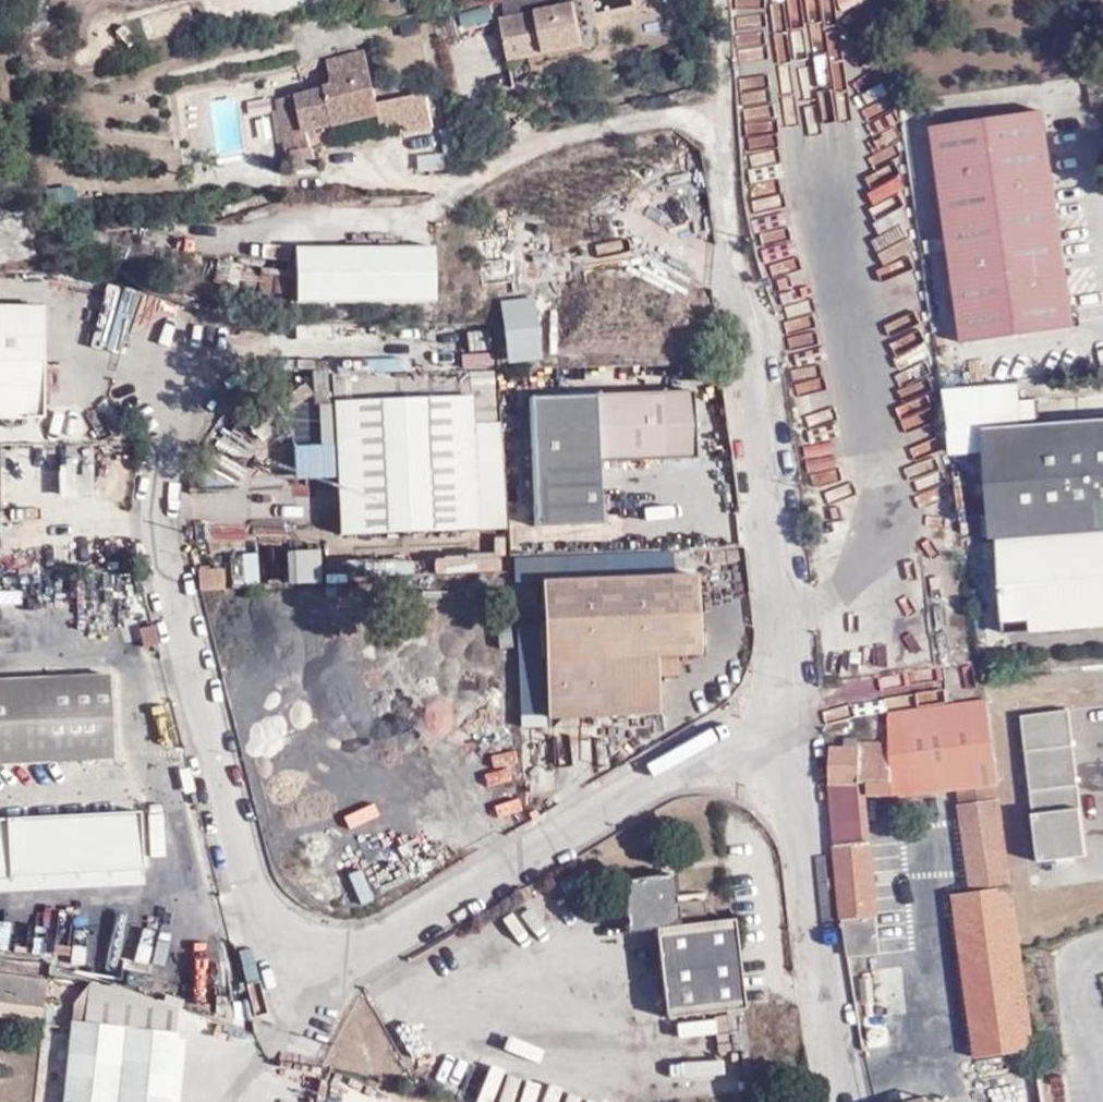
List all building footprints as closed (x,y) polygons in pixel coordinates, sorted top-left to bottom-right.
[(550,4),(549,0),(503,0),(503,8),(550,4)] [(575,2),(500,18),(510,63),(584,47),(575,2)] [(461,26),(491,20),(488,7),(459,14),(461,26)] [(364,57),(330,63),(334,89),(282,100),(288,134),(295,173),(319,170),(305,130),(376,114),(374,105),(364,57)] [(425,95),(394,101),(400,131),(401,137),(433,130),(425,95)] [(394,101),(374,105),(376,114),(380,135),(400,131),(394,101)] [(958,340),(1074,324),(1044,105),(928,121),(958,340)] [(291,300),(431,299),(431,240),(290,241),(291,300)] [(285,293),(284,265),(256,266),(256,294),(285,293)] [(58,323),(94,329),(98,298),(62,292),(58,323)] [(538,357),(533,294),(497,297),(502,359),(538,357)] [(39,309),(0,309),(0,421),(38,420),(38,418),(39,309)] [(606,340),(601,312),(579,316),(584,344),(606,340)] [(573,316),(549,316),(549,345),(573,345),(573,316)] [(492,365),(491,351),(462,353),(463,367),(492,365)] [(503,421),(498,421),(495,370),(334,378),(335,406),(321,407),(323,445),(295,446),(297,480),(338,478),(339,515),(341,537),(508,529),(503,421)] [(532,531),(597,531),(596,467),(693,465),(693,398),(531,401),(532,531)] [(982,460),(983,486),(966,487),(955,488),(960,541),(991,538),(998,622),(1024,622),(1025,632),(1102,625),(1102,418),(1086,420),(1031,425),(1021,425),(979,428),(982,460)] [(206,483),(235,483),(235,457),(206,457),(206,483)] [(966,460),(966,487),(983,486),(982,460),(966,460)] [(95,461),(57,463),(58,499),(96,497),(95,461)] [(940,541),(918,544),(933,663),(955,660),(940,541)] [(284,546),(284,582),(319,581),(318,546),(284,546)] [(227,553),(229,588),(258,587),(256,551),(227,553)] [(220,565),(201,568),(204,587),(223,584),(220,565)] [(538,583),(540,629),(543,721),(654,718),(654,679),(654,658),(674,658),(695,657),(692,579),(538,583)] [(404,633),(460,630),(457,593),(401,597),(404,633)] [(330,605),(330,648),(365,648),(365,605),(330,605)] [(151,646),(147,627),(136,631),(141,648),(151,646)] [(540,629),(515,628),(523,731),(544,730),(543,721),(540,629)] [(674,678),(674,658),(654,658),(654,679),(674,678)] [(114,759),(110,674),(0,679),(0,763),(114,759)] [(865,796),(897,794),(897,798),(956,792),(967,891),(949,894),(973,1061),(1035,1052),(1013,887),(1009,888),(990,699),(889,710),(892,740),(856,743),(856,738),(844,739),(845,747),(830,748),(827,765),(828,793),(844,957),(878,955),(873,919),(877,917),(865,796)] [(1029,859),(1084,855),(1071,706),(1017,711),(1029,859)] [(150,886),(146,809),(0,817),(0,895),(150,886)] [(623,900),(624,917),(626,934),(650,932),(661,1020),(740,1010),(727,923),(700,926),(697,904),(673,907),(670,877),(621,882),(623,900)] [(608,900),(624,917),(623,900),(608,900)] [(47,983),(0,978),(0,1003),(44,1009),(47,983)] [(175,1015),(176,1008),(92,982),(74,1004),(64,1101),(179,1101),(185,1041),(180,1041),(180,1032),(174,1031),(175,1015)]
